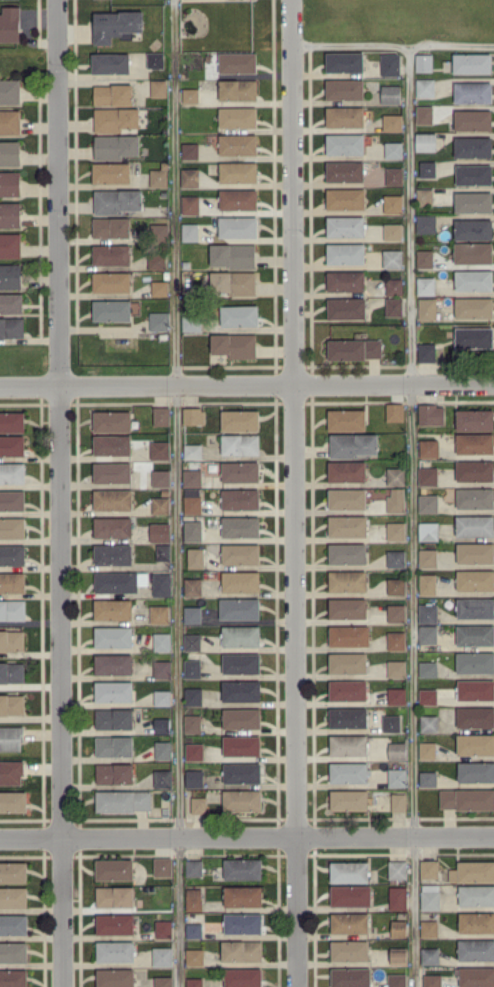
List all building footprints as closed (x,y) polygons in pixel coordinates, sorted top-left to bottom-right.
[(20,6),(2,6),(2,13),(0,13),(0,42),(20,42),(20,6)] [(94,11),(93,44),(112,44),(112,36),(122,36),(122,31),(143,31),(143,12),(94,11)] [(164,68),(163,52),(147,52),(147,68),(164,68)] [(219,73),(256,72),(256,52),(219,52),(219,73)] [(326,72),(363,72),(363,52),(326,52),(326,72)] [(92,53),(92,73),(129,73),(129,53),(92,53)] [(399,53),(380,53),(381,75),(400,75),(399,53)] [(453,73),(491,74),(492,54),(453,53),(453,73)] [(432,71),(432,54),(416,54),(415,71),(432,71)] [(434,78),(416,78),(416,98),(434,97),(434,78)] [(20,104),(20,79),(0,79),(0,104),(20,104)] [(257,79),(219,80),(219,100),(257,100),(257,79)] [(363,79),(326,79),(326,100),(364,99),(363,79)] [(167,97),(167,80),(151,80),(151,97),(167,97)] [(454,102),(492,103),(492,82),(454,82),(454,102)] [(132,105),(132,84),(93,85),(94,105),(132,105)] [(400,85),(381,85),(381,103),(400,103),(400,85)] [(198,88),(183,88),(183,103),(198,102),(198,88)] [(417,124),(433,123),(432,105),(416,106),(417,124)] [(363,106),(326,107),(326,127),(364,126),(363,106)] [(95,132),(122,132),(122,128),(139,127),(139,107),(94,108),(95,132)] [(257,127),(256,107),(219,108),(219,128),(257,127)] [(0,109),(0,134),(20,133),(20,109),(0,109)] [(454,110),(454,130),(492,130),(491,110),(454,110)] [(402,114),(383,114),(383,131),(402,131),(402,114)] [(326,134),(326,154),(364,154),(363,133),(326,134)] [(415,150),(436,151),(436,133),(416,133),(415,150)] [(257,155),(257,134),(219,134),(219,155),(257,155)] [(139,135),(94,135),(95,159),(123,159),(123,155),(139,155),(139,135)] [(454,137),(454,157),(492,157),(492,137),(454,137)] [(0,141),(0,165),(20,166),(20,141),(0,141)] [(385,158),(402,158),(402,142),(385,142),(385,158)] [(198,143),(181,143),(182,159),(198,158),(198,143)] [(327,182),(364,181),(363,161),(326,162),(327,182)] [(420,177),(436,176),(435,161),(419,161),(420,177)] [(130,163),(93,162),(93,183),(130,183),(130,163)] [(219,182),(257,182),(257,162),(219,162),(219,182)] [(456,184),(492,184),(492,164),(456,164),(456,184)] [(403,167),(386,167),(386,185),(403,185),(403,167)] [(181,187),(199,186),(199,168),(181,168),(181,187)] [(150,186),(166,186),(167,169),(150,169),(150,186)] [(21,196),(20,171),(0,171),(0,196),(21,196)] [(326,189),(327,209),(365,209),(365,188),(326,189)] [(432,188),(416,188),(416,204),(433,204),(432,188)] [(94,190),(95,214),(122,213),(122,210),(143,209),(142,189),(94,190)] [(257,189),(219,189),(219,209),(257,209),(257,189)] [(492,192),(455,191),(454,212),(492,212),(492,192)] [(181,196),(182,214),(199,214),(199,195),(181,196)] [(402,213),(402,195),(384,195),(384,213),(402,213)] [(0,202),(0,227),(21,227),(20,202),(0,202)] [(436,215),(416,215),(416,232),(435,232),(436,215)] [(257,216),(218,217),(219,237),(257,236),(257,216)] [(327,236),(364,236),(364,216),(327,216),(327,236)] [(130,217),(92,217),(93,237),(130,237),(130,217)] [(454,239),(492,239),(492,219),(454,219),(454,239)] [(168,223),(150,224),(150,239),(168,239),(168,223)] [(182,240),(198,240),(198,223),(182,223),(182,240)] [(401,240),(401,224),(384,224),(384,240),(401,240)] [(0,233),(0,258),(21,257),(20,233),(0,233)] [(493,263),(492,242),(454,242),(454,263),(493,263)] [(254,243),(210,244),(210,267),(255,266),(254,243)] [(364,243),(327,243),(327,264),(365,263),(364,243)] [(130,264),(130,244),(92,245),(93,265),(130,264)] [(402,249),(383,250),(383,268),(402,268),(402,249)] [(433,250),(417,250),(417,267),(433,267),(433,250)] [(148,268),(166,269),(166,252),(148,252),(148,268)] [(20,289),(21,264),(0,264),(0,289),(20,289)] [(455,270),(455,290),(493,291),(493,270),(455,270)] [(211,271),(210,293),(255,294),(256,272),(211,271)] [(327,291),(364,291),(365,271),(327,271),(327,291)] [(130,292),(130,272),(92,272),(93,292),(130,292)] [(434,277),(417,277),(417,295),(435,294),(434,277)] [(402,295),(402,278),(386,278),(386,295),(402,295)] [(167,280),(151,281),(152,296),(168,295),(167,280)] [(0,293),(0,313),(23,313),(23,293),(0,293)] [(366,318),(365,298),(327,298),(328,319),(366,318)] [(385,315),(402,316),(402,298),(386,298),(385,315)] [(419,320),(437,319),(436,298),(418,298),(419,320)] [(455,318),(492,318),(492,298),(455,298),(455,318)] [(93,322),(131,320),(130,299),(92,301),(93,322)] [(258,325),(258,305),(220,306),(221,326),(258,325)] [(150,330),(169,330),(168,311),(149,312),(150,330)] [(182,315),(182,332),(201,331),(200,315),(182,315)] [(0,317),(0,337),(24,337),(23,317),(0,317)] [(493,327),(455,327),(455,347),(493,347),(493,327)] [(255,333),(211,334),(211,353),(228,353),(228,358),(256,358),(255,333)] [(328,340),(328,359),(381,358),(381,339),(328,340)] [(417,343),(418,362),(435,361),(435,343),(417,343)] [(386,421),(403,421),(403,403),(386,403),(386,421)] [(418,424),(444,424),(444,404),(418,404),(418,424)] [(153,425),(169,425),(169,407),(153,407),(153,425)] [(183,408),(183,424),(205,424),(204,408),(183,408)] [(365,430),(365,409),(328,410),(328,430),(365,430)] [(493,430),(493,409),(456,410),(456,430),(493,430)] [(259,410),(222,410),(221,430),(259,431),(259,410)] [(93,431),(131,431),(131,411),(94,411),(93,431)] [(24,432),(24,412),(0,412),(0,432),(24,432)] [(330,434),(330,457),(378,456),(378,433),(330,434)] [(493,453),(493,433),(456,433),(456,453),(493,453)] [(259,434),(222,434),(221,454),(259,455),(259,434)] [(0,435),(0,456),(24,456),(24,435),(0,435)] [(131,435),(93,435),(93,455),(130,455),(131,435)] [(420,457),(438,457),(438,439),(419,439),(420,457)] [(169,441),(150,441),(150,459),(169,459),(169,441)] [(201,444),(184,444),(184,459),(201,459),(201,444)] [(493,460),(456,461),(456,481),(493,480),(493,460)] [(259,461),(221,462),(222,482),(259,481),(259,461)] [(328,482),(366,481),(365,461),(328,461),(328,482)] [(0,463),(0,483),(25,483),(25,462),(0,463)] [(130,462),(93,462),(94,483),(131,482),(130,462)] [(387,485),(404,485),(405,467),(387,467),(387,485)] [(438,485),(437,467),(418,467),(418,485),(438,485)] [(169,469),(152,470),(152,487),(170,486),(169,469)] [(184,486),(202,486),(201,469),(183,469),(184,486)] [(493,487),(456,488),(456,508),(493,508),(493,487)] [(200,513),(200,488),(185,488),(184,513),(200,513)] [(328,508),(365,509),(366,489),(329,488),(328,508)] [(405,513),(405,488),(388,488),(388,512),(405,513)] [(132,489),(93,489),(94,510),(132,509),(132,489)] [(221,489),(222,509),(259,509),(259,489),(221,489)] [(25,490),(0,491),(0,511),(25,510),(25,490)] [(438,494),(418,494),(418,512),(438,513),(438,494)] [(152,514),(170,514),(170,497),(152,497),(152,514)] [(367,516),(329,515),(329,536),(367,536),(367,516)] [(456,516),(456,536),(493,535),(493,526),(493,515),(456,516)] [(260,536),(259,516),(221,517),(222,537),(260,536)] [(25,538),(25,517),(0,518),(0,538),(25,538)] [(131,517),(94,517),(94,537),(132,537),(131,517)] [(201,541),(201,520),(184,520),(184,541),(201,541)] [(405,522),(386,522),(387,540),(406,539),(405,522)] [(438,540),(438,522),(419,522),(419,540),(438,540)] [(170,523),(150,523),(150,541),(170,541),(170,523)] [(493,542),(456,543),(457,563),(493,562),(493,559),(493,542)] [(222,544),(222,564),(260,564),(259,543),(222,544)] [(329,564),(366,563),(366,543),(329,543),(329,564)] [(132,564),(131,544),(94,545),(95,565),(132,564)] [(170,544),(156,544),(156,560),(170,560),(170,544)] [(25,545),(0,545),(0,565),(25,565),(25,545)] [(203,547),(187,548),(188,568),(204,568),(203,547)] [(419,567),(437,566),(437,549),(419,549),(419,567)] [(405,550),(387,550),(387,567),(405,567),(405,550)] [(457,570),(457,590),(493,590),(493,569),(457,570)] [(329,591),(367,591),(366,570),(329,571),(329,591)] [(222,571),(222,592),(259,591),(259,571),(222,571)] [(0,572),(0,592),(26,592),(25,572),(0,572)] [(171,595),(170,573),(152,573),(153,596),(171,595)] [(436,594),(436,574),(420,574),(419,594),(436,594)] [(185,596),(202,595),(201,578),(184,578),(185,596)] [(405,595),(405,578),(388,578),(387,594),(405,595)] [(457,597),(457,618),(493,618),(493,598),(457,597)] [(260,619),(259,598),(220,598),(220,619),(260,619)] [(366,598),(329,598),(329,619),(367,618),(366,598)] [(131,599),(94,599),(95,620),(131,619),(131,599)] [(0,600),(0,620),(25,620),(26,600),(0,600)] [(419,623),(437,622),(437,603),(419,604),(419,623)] [(405,604),(388,604),(388,622),(405,622),(405,604)] [(169,605),(150,605),(150,623),(169,623),(169,605)] [(201,623),(201,606),(184,606),(184,623),(201,623)] [(260,626),(222,625),(222,646),(260,646),(260,626)] [(329,645),(369,645),(369,626),(329,625),(329,645)] [(437,625),(419,625),(419,643),(437,644),(437,625)] [(493,644),(493,625),(457,625),(457,645),(493,644)] [(132,626),(95,627),(95,647),(132,647),(132,626)] [(24,630),(0,630),(0,651),(24,650),(24,630)] [(405,649),(405,631),(387,631),(388,650),(405,649)] [(170,633),(154,632),(153,651),(170,651),(170,633)] [(184,650),(201,650),(201,634),(184,634),(184,650)] [(456,652),(456,673),(493,672),(493,651),(456,652)] [(367,673),(367,652),(329,652),(329,673),(367,673)] [(223,673),(260,673),(260,653),(222,653),(223,673)] [(95,674),(132,674),(132,654),(95,654),(95,674)] [(200,660),(184,659),(184,678),(200,678),(200,660)] [(170,660),(153,660),(153,678),(170,678),(170,660)] [(406,677),(406,660),(387,660),(387,677),(406,677)] [(419,676),(437,677),(437,661),(419,661),(419,676)] [(24,663),(0,663),(0,682),(24,682),(24,663)] [(457,680),(457,700),(493,699),(493,679),(457,680)] [(261,701),(260,680),(221,680),(222,701),(261,701)] [(366,680),(329,680),(329,701),(367,700),(366,680)] [(133,681),(95,681),(95,702),(133,701),(133,681)] [(201,687),(184,688),(184,705),(201,705),(201,687)] [(405,704),(405,687),(387,687),(388,704),(405,704)] [(437,689),(419,688),(419,704),(437,704),(437,689)] [(171,705),(171,690),(154,690),(154,705),(171,705)] [(24,714),(24,694),(0,694),(0,714),(24,714)] [(493,727),(493,706),(457,707),(457,727),(493,727)] [(95,709),(96,730),(133,729),(133,708),(95,709)] [(260,708),(222,708),(223,729),(261,728),(260,708)] [(329,728),(367,728),(367,708),(329,708),(329,728)] [(200,714),(184,715),(185,733),(201,733),(200,714)] [(383,732),(401,731),(400,715),(382,715),(383,732)] [(420,731),(437,732),(438,715),(421,715),(420,731)] [(170,733),(170,718),(154,718),(154,733),(170,733)] [(23,726),(0,726),(0,751),(22,751),(23,726)] [(457,733),(457,754),(493,754),(493,734),(457,733)] [(329,735),(330,756),(367,755),(367,734),(329,735)] [(133,756),(133,736),(96,735),(96,756),(133,756)] [(260,736),(223,736),(223,756),(260,755),(260,736)] [(171,741),(154,741),(155,759),(171,759),(171,741)] [(419,758),(435,758),(435,741),(419,741),(419,758)] [(406,759),(406,742),(388,742),(388,759),(406,759)] [(185,760),(203,760),(203,743),(186,743),(185,760)] [(0,760),(0,785),(22,785),(22,761),(0,760)] [(458,761),(458,781),(493,782),(493,762),(458,761)] [(223,783),(260,783),(260,762),(223,763),(223,783)] [(369,782),(368,762),(329,762),(330,783),(369,782)] [(96,784),(133,783),(133,763),(96,764),(96,784)] [(388,787),(406,786),(406,768),(388,769),(388,787)] [(203,769),(185,770),(186,787),(203,787),(203,769)] [(171,788),(171,770),(154,770),(153,788),(171,788)] [(420,786),(437,786),(437,771),(420,771),(420,786)] [(439,789),(439,809),(493,809),(493,788),(439,789)] [(261,789),(222,790),(223,811),(261,810),(261,789)] [(330,789),(330,810),(367,810),(367,790),(330,789)] [(151,791),(96,790),(96,811),(151,811),(151,791)] [(0,791),(0,811),(26,811),(26,792),(0,791)] [(405,793),(391,793),(391,811),(406,810),(405,793)] [(206,797),(191,797),(191,813),(206,813),(206,797)] [(171,857),(153,857),(154,876),(172,876),(171,857)] [(261,879),(262,858),(224,858),(224,879),(261,879)] [(96,859),(95,879),(133,880),(133,859),(96,859)] [(202,859),(185,860),(186,876),(202,876),(202,859)] [(406,878),(406,860),(388,860),(388,878),(406,878)] [(420,860),(420,878),(438,878),(438,860),(420,860)] [(27,861),(0,862),(0,882),(27,882),(27,861)] [(368,882),(368,861),(330,862),(331,882),(368,882)] [(457,861),(458,868),(449,868),(449,882),(493,881),(493,861),(457,861)] [(440,909),(440,884),(421,884),(421,910),(440,909)] [(330,886),(331,906),(370,905),(370,885),(330,886)] [(458,885),(459,905),(493,905),(493,885),(458,885)] [(133,886),(96,887),(96,907),(134,906),(133,886)] [(261,886),(224,886),(224,906),(261,906),(261,886)] [(389,910),(406,909),(406,886),(389,886),(389,910)] [(0,887),(0,907),(27,907),(27,887),(0,887)] [(202,910),(202,888),(186,888),(186,910),(202,910)] [(459,912),(459,933),(493,932),(493,911),(459,912)] [(368,933),(368,912),(330,913),(331,933),(368,933)] [(262,933),(262,913),(224,913),(224,933),(262,933)] [(0,914),(0,935),(27,934),(27,914),(0,914)] [(134,914),(96,914),(96,934),(134,934),(134,914)] [(156,938),(172,938),(171,920),(155,920),(156,938)] [(406,937),(407,920),(391,920),(390,937),(406,937)] [(421,937),(437,937),(437,920),(420,920),(421,937)] [(186,923),(186,938),(202,937),(201,923),(186,923)] [(458,939),(457,959),(493,960),(493,939),(458,939)] [(262,940),(222,941),(222,961),(262,960),(262,940)] [(331,940),(331,961),(369,960),(369,940),(331,940)] [(27,941),(0,942),(0,962),(27,961),(27,941)] [(96,941),(97,962),(134,961),(134,941),(96,941)] [(172,966),(172,947),(152,947),(153,966),(172,966)] [(407,964),(407,947),(390,948),(390,964),(407,964)] [(421,948),(421,964),(439,964),(439,947),(421,948)] [(203,948),(186,948),(186,965),(203,965),(203,948)] [(370,967),(331,968),(331,986),(371,986),(370,967)] [(459,967),(459,986),(479,986),(493,986),(493,967),(459,967)] [(134,968),(96,969),(97,986),(134,986),(134,968)] [(261,968),(225,968),(225,986),(261,986),(261,968)] [(0,969),(0,986),(27,986),(27,969),(0,969)] [(406,973),(388,974),(388,986),(406,986),(406,973)] [(423,974),(423,986),(441,986),(441,974),(423,974)] [(154,976),(155,986),(172,986),(172,976),(154,976)] [(202,977),(186,978),(187,986),(203,986),(202,977)]
